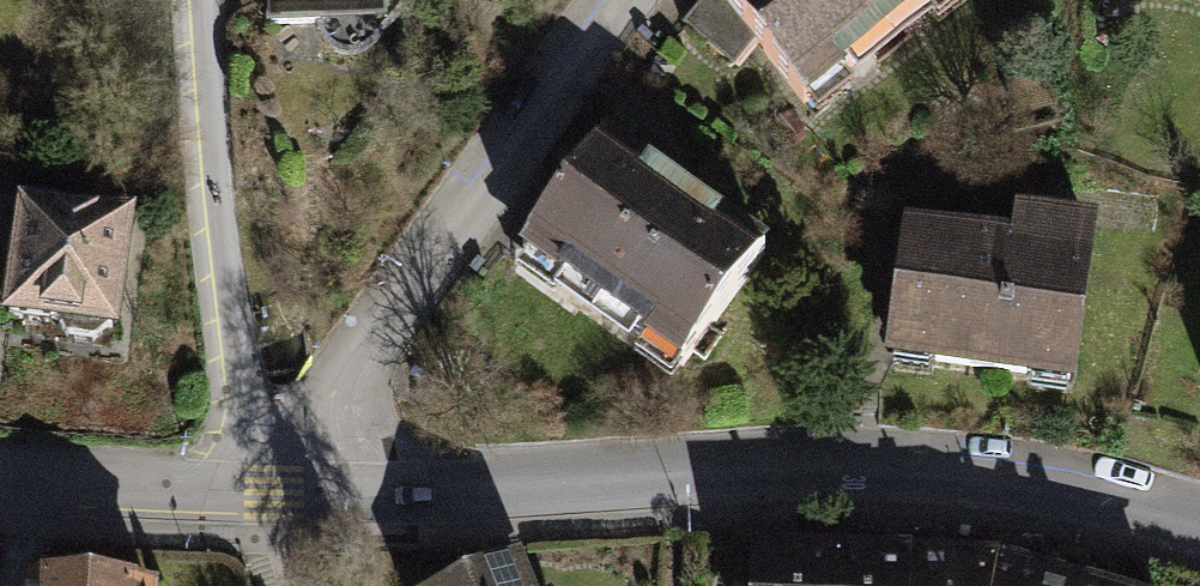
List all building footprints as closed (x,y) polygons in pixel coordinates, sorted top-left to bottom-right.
[(259,24),(313,22),(312,0),(258,0),(259,24)] [(792,102),(924,0),(713,0),(792,102)] [(593,136),(511,250),(671,365),(753,251),(593,136)] [(12,208),(0,297),(0,316),(100,329),(114,221),(12,208)] [(979,250),(900,239),(885,353),(1056,377),(1076,232),(1012,223),(1008,250),(979,250)] [(837,555),(757,552),(755,585),(836,585),(837,555)] [(922,558),(837,555),(836,585),(921,585),(922,558)] [(1019,563),(922,558),(921,585),(1013,585),(1019,563)] [(1095,583),(1019,563),(1013,585),(1094,585),(1095,583)] [(537,567),(488,585),(544,585),(537,567)]
